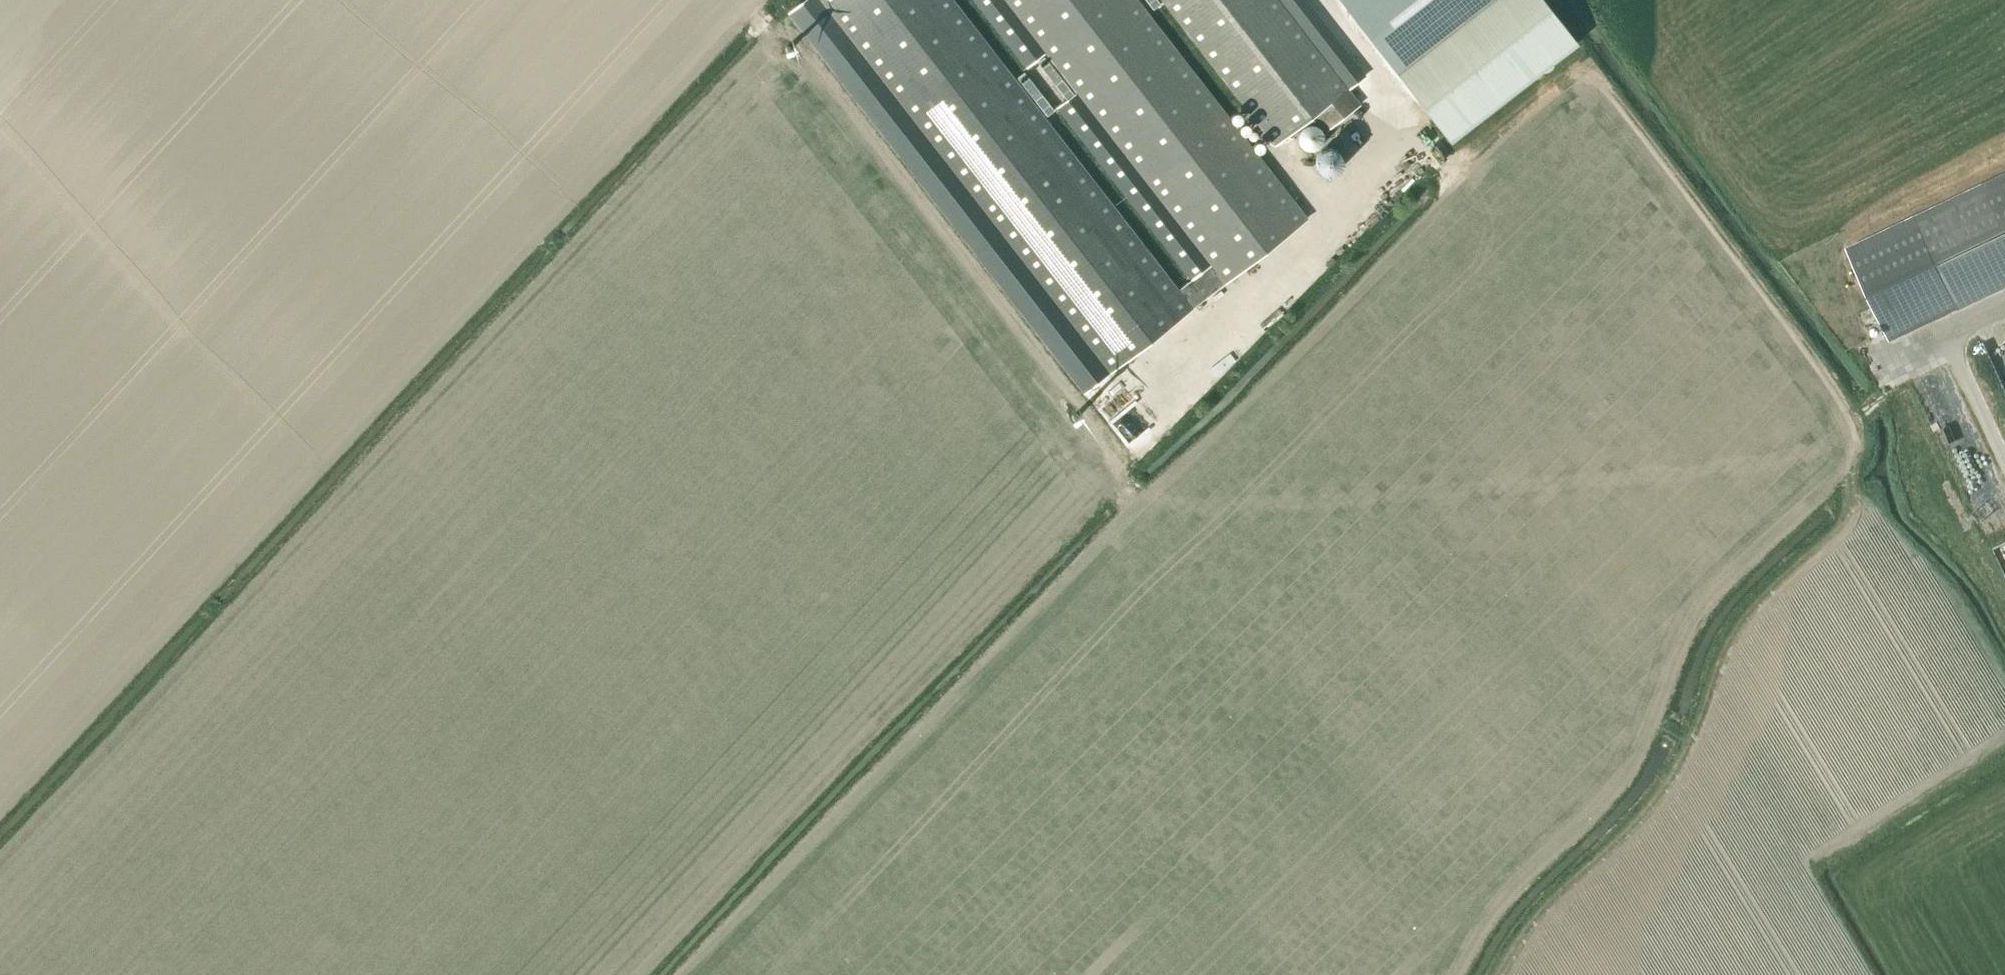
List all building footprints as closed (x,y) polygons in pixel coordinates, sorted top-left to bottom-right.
[(1211,263),(1177,290),(951,0),(822,0),(1110,371),(1210,294),(1306,219),(1135,0),(1004,0),(1211,263)] [(1358,106),(1276,0),(1162,0),(1274,145),(1314,115),(1326,131),(1358,106)] [(1465,21),(1481,9),(1492,0),(1344,0),(1341,2),(1397,74),(1465,21)] [(1453,4),(1465,21),(1397,74),(1448,140),(1575,41),(1543,0),(1492,0),(1481,9),(1474,0),(1458,0),(1453,4)] [(1957,308),(2004,286),(2004,175),(1846,250),(1889,340),(1957,308)]
